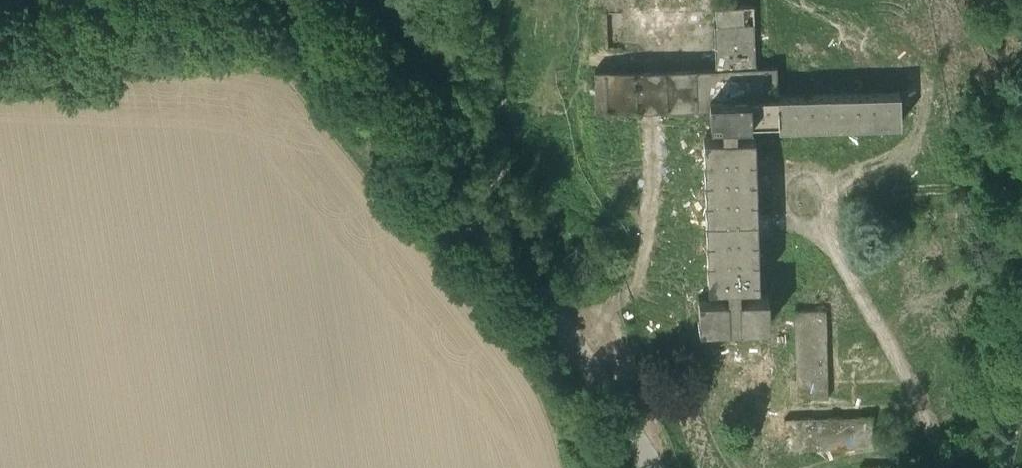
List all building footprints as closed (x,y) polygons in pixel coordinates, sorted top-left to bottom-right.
[(595,113),(709,110),(710,122),(721,122),(721,135),(707,136),(711,285),(727,285),(727,296),(698,297),(699,318),(713,318),(713,326),(755,325),(754,317),(769,316),(768,295),(755,295),(753,236),(771,236),(771,232),(771,229),(770,218),(770,215),(752,215),(750,134),(749,134),(748,121),(900,117),(900,92),(756,96),(756,93),(773,93),(772,82),(756,82),(754,0),(726,0),(726,7),(715,7),(716,24),(714,24),(715,71),(594,74),(595,113)] [(778,80),(778,64),(759,64),(759,80),(778,80)] [(796,339),(822,338),(822,323),(826,322),(826,309),(794,310),(794,311),(795,311),(796,339)] [(827,338),(822,338),(796,339),(797,367),(823,367),(822,351),(827,351),(827,338)] [(828,367),(823,367),(797,367),(798,397),(797,397),(797,398),(828,396),(828,395),(824,396),(823,380),(828,380),(828,367)] [(843,421),(844,446),(872,445),(872,446),(873,446),(872,415),(858,416),(858,420),(843,421)] [(830,421),(814,422),(815,447),(844,446),(843,421),(843,416),(830,416),(830,421)] [(815,447),(814,422),(814,417),(801,417),(801,422),(785,422),(785,418),(784,418),(785,449),(786,449),(786,447),(815,447)]
